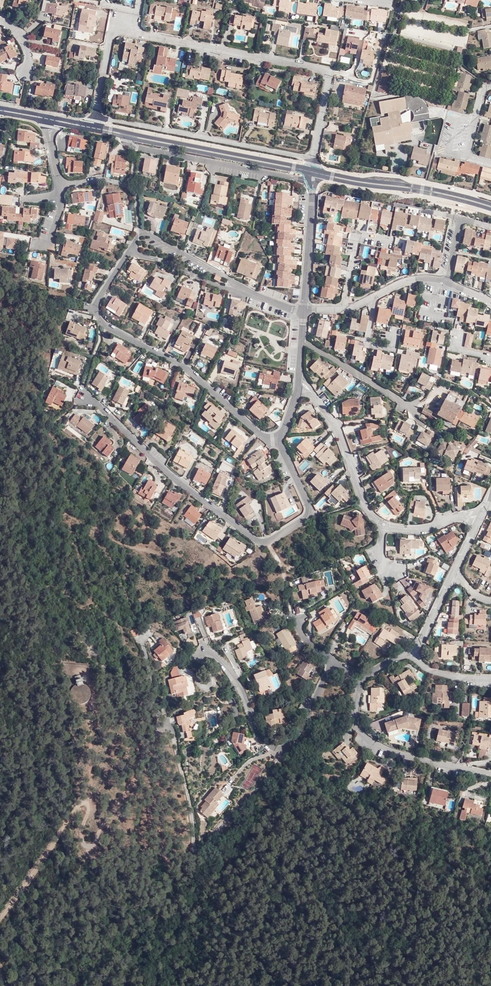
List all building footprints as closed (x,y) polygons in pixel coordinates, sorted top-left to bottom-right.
[(52,14),(54,15),(62,17),(63,12),(66,12),(67,6),(62,4),(61,7),(49,4),(50,2),(44,0),(41,11),(45,12),(52,14)] [(266,0),(259,0),(258,5),(257,7),(264,9),(266,0)] [(291,12),(292,2),(289,2),(289,0),(275,0),(274,5),(288,8),(287,12),(291,12)] [(297,13),(312,15),(313,5),(299,3),(297,13)] [(155,15),(165,17),(164,21),(169,22),(172,8),(164,6),(164,9),(156,7),(157,5),(151,4),(149,14),(155,15)] [(337,18),(337,14),(341,15),(342,8),(339,7),(338,8),(335,8),(332,8),(332,6),(332,5),(325,4),(323,16),(337,18)] [(353,17),(353,18),(361,19),(364,9),(348,7),(347,16),(353,17)] [(82,10),(78,31),(89,33),(90,27),(94,28),(96,16),(95,16),(96,12),(85,9),(84,11),(82,10)] [(372,9),(372,12),(368,12),(367,19),(386,22),(387,12),(372,9)] [(203,29),(210,30),(213,11),(206,10),(206,12),(202,11),(202,13),(192,11),(190,24),(195,25),(196,21),(204,23),(203,29)] [(241,26),(245,26),(244,29),(250,31),(250,32),(253,32),(254,27),(251,27),(253,18),(247,17),(246,19),(231,16),(229,24),(241,27),(241,26)] [(280,25),(273,24),(272,31),(275,32),(274,36),(278,36),(276,45),(288,47),(288,44),(289,40),(291,33),(296,33),(297,28),(285,26),(284,31),(279,30),(280,25)] [(57,47),(61,31),(45,28),(43,37),(53,39),(52,46),(57,47)] [(317,30),(313,29),(309,29),(307,38),(317,40),(316,42),(335,46),(338,32),(330,31),(326,30),(324,36),(316,35),(316,33),(317,30)] [(481,34),(483,48),(490,47),(490,32),(489,33),(486,33),(486,30),(478,31),(478,34),(481,34)] [(355,54),(359,37),(343,34),(341,43),(345,44),(344,52),(355,54)] [(372,48),(367,47),(368,42),(364,41),(360,59),(363,60),(362,64),(373,65),(375,52),(371,51),(372,48)] [(138,51),(134,50),(135,47),(135,45),(126,43),(121,64),(137,68),(137,69),(139,69),(143,48),(138,47),(138,48),(138,51)] [(7,59),(9,58),(11,60),(16,56),(11,45),(0,51),(0,63),(7,59)] [(86,49),(86,47),(80,46),(79,50),(71,48),(69,57),(84,60),(85,55),(95,57),(96,50),(90,49),(90,50),(86,49)] [(158,56),(156,65),(154,65),(153,70),(150,70),(150,72),(161,74),(162,69),(174,72),(176,59),(171,58),(170,62),(166,61),(168,50),(160,48),(158,56)] [(47,56),(45,65),(46,65),(57,68),(58,68),(60,59),(47,56)] [(490,67),(490,56),(476,58),(478,69),(483,69),(490,67)] [(200,79),(209,81),(211,69),(199,67),(199,68),(192,67),(193,63),(188,62),(185,78),(194,80),(194,79),(200,80),(200,79)] [(383,69),(376,90),(387,94),(393,73),(383,69)] [(231,73),(231,72),(222,70),(220,81),(229,82),(228,86),(241,89),(244,76),(231,73)] [(471,76),(461,73),(456,91),(459,92),(463,93),(464,89),(468,90),(470,83),(471,76)] [(260,86),(261,83),(267,86),(276,90),(280,81),(271,77),(271,76),(265,74),(264,77),(260,75),(256,84),(259,86),(260,86)] [(300,82),(301,77),(294,76),(292,85),(294,86),(293,91),(304,93),(304,95),(314,97),(317,86),(307,84),(308,83),(300,82)] [(1,82),(0,82),(0,90),(11,93),(13,83),(1,81),(1,82)] [(53,96),(55,87),(41,84),(40,87),(36,87),(35,94),(49,97),(49,96),(53,96)] [(75,87),(68,86),(66,95),(75,97),(75,96),(84,98),(86,87),(76,85),(75,87)] [(365,90),(345,86),(343,98),(363,102),(365,90)] [(151,94),(153,89),(149,88),(145,102),(153,104),(152,106),(161,107),(160,110),(165,111),(168,96),(164,95),(163,99),(155,97),(155,95),(151,94)] [(187,97),(188,90),(177,88),(176,95),(187,97)] [(455,107),(452,106),(452,108),(451,110),(462,113),(463,109),(465,110),(470,95),(463,93),(459,92),(456,101),(455,107)] [(113,102),(119,103),(118,106),(127,108),(129,98),(114,95),(113,102)] [(406,136),(406,133),(410,132),(412,132),(411,122),(424,120),(425,127),(426,126),(428,122),(429,118),(428,113),(427,108),(425,104),(422,100),(418,98),(414,96),(410,95),(408,95),(404,95),(404,98),(387,101),(379,103),(380,112),(387,111),(388,113),(389,117),(379,119),(380,122),(381,126),(372,127),(375,146),(380,145),(384,145),(384,147),(390,146),(394,145),(393,142),(393,138),(406,136)] [(179,106),(178,112),(182,113),(186,113),(190,114),(189,117),(193,117),(195,109),(196,110),(198,104),(201,105),(203,98),(194,97),(192,102),(187,101),(183,100),(182,107),(179,106)] [(342,102),(362,106),(363,102),(343,98),(342,102)] [(239,115),(230,113),(227,103),(219,106),(221,113),(221,115),(214,123),(219,128),(220,126),(223,128),(228,121),(237,123),(239,115)] [(351,114),(352,109),(341,108),(340,113),(336,112),(335,121),(336,121),(337,116),(346,117),(346,114),(351,114)] [(258,122),(268,124),(267,126),(273,127),(276,114),(270,113),(270,115),(260,113),(260,110),(255,109),(253,120),(258,122)] [(307,123),(308,118),(292,115),(286,114),(284,125),(304,129),(306,122),(307,123)] [(378,117),(370,119),(372,127),(377,126),(377,122),(379,122),(378,117)] [(490,126),(485,124),(482,133),(481,136),(480,140),(483,140),(490,142),(490,126)] [(334,144),(344,146),(343,150),(349,151),(352,137),(344,135),(344,137),(336,135),(337,133),(331,132),(329,143),(334,144)] [(393,142),(411,139),(410,132),(406,133),(406,136),(393,138),(393,142)] [(30,144),(29,148),(38,149),(39,145),(34,144),(35,135),(18,133),(17,142),(30,144)] [(67,145),(70,145),(70,148),(84,151),(86,142),(81,141),(79,141),(79,139),(69,137),(67,145)] [(480,151),(479,156),(480,156),(490,159),(490,154),(490,146),(490,143),(490,142),(483,140),(482,147),(480,151)] [(101,161),(103,161),(106,146),(97,144),(93,159),(94,159),(93,166),(99,168),(101,161)] [(414,147),(411,158),(419,161),(428,163),(431,164),(433,156),(430,155),(431,152),(419,149),(420,148),(414,147)] [(33,154),(41,155),(42,150),(38,150),(34,149),(34,152),(23,151),(22,153),(19,152),(14,152),(13,165),(17,165),(17,162),(32,164),(33,154)] [(112,156),(112,157),(109,156),(107,165),(111,165),(110,176),(124,178),(126,158),(112,156)] [(442,168),(442,169),(456,173),(459,161),(455,160),(454,162),(440,158),(437,166),(442,168)] [(66,166),(67,166),(67,170),(67,173),(82,174),(82,164),(72,163),(72,159),(66,159),(66,166)] [(145,160),(142,173),(152,175),(153,166),(155,167),(156,162),(145,160)] [(478,174),(480,166),(465,162),(464,165),(461,164),(460,171),(465,172),(473,174),(473,173),(478,174)] [(176,179),(178,180),(180,170),(166,167),(163,183),(175,185),(176,179)] [(490,179),(490,169),(483,167),(480,176),(490,179)] [(203,174),(190,171),(189,178),(190,179),(191,174),(200,176),(199,181),(202,182),(203,174)] [(7,181),(26,183),(27,176),(19,175),(13,175),(8,174),(7,181)] [(31,174),(31,176),(27,176),(26,183),(45,185),(46,178),(40,177),(38,177),(38,175),(31,174)] [(191,174),(190,179),(189,178),(186,193),(198,196),(199,191),(200,187),(198,187),(199,181),(200,176),(191,174)] [(210,202),(216,203),(216,204),(225,206),(227,199),(225,198),(228,183),(220,182),(219,186),(215,185),(213,196),(212,196),(210,202)] [(74,202),(78,201),(79,204),(92,203),(90,193),(85,194),(82,194),(81,193),(73,194),(74,202)] [(115,219),(122,218),(119,204),(117,195),(106,196),(108,213),(109,216),(109,219),(115,218),(115,219)] [(334,214),(335,210),(342,211),(344,201),(325,197),(322,212),(334,214)] [(240,200),(237,219),(248,221),(251,206),(247,205),(248,201),(240,200)] [(342,211),(341,217),(357,220),(358,219),(358,218),(360,206),(360,205),(344,201),(342,211)] [(151,216),(153,215),(163,218),(166,209),(146,202),(144,208),(148,209),(147,213),(148,216),(149,217),(151,216)] [(371,208),(367,207),(360,206),(358,218),(365,220),(369,220),(371,210),(371,208)] [(6,221),(18,222),(19,215),(15,215),(15,209),(2,208),(1,217),(7,217),(6,221)] [(23,210),(23,215),(19,215),(18,222),(18,226),(22,226),(23,222),(30,223),(30,219),(36,220),(37,211),(23,210)] [(376,222),(376,223),(379,224),(380,223),(382,213),(378,213),(378,211),(371,210),(369,220),(376,222)] [(102,214),(95,212),(94,213),(92,221),(99,224),(101,217),(102,214)] [(382,212),(382,213),(380,223),(389,225),(392,214),(382,212)] [(395,230),(396,226),(404,227),(407,215),(394,212),(391,229),(395,230)] [(411,215),(407,214),(407,215),(404,227),(408,228),(408,227),(409,225),(412,225),(417,226),(419,218),(411,216),(411,215)] [(85,217),(68,215),(67,225),(72,225),(83,227),(85,218),(85,217)] [(171,226),(172,226),(171,231),(180,234),(184,236),(188,225),(177,221),(178,217),(175,216),(171,226)] [(422,230),(429,231),(431,220),(431,219),(419,216),(419,218),(417,226),(416,229),(422,230)] [(442,232),(444,222),(431,220),(429,231),(433,231),(433,230),(442,232)] [(336,233),(338,233),(339,226),(326,224),(325,231),(324,231),(323,234),(327,235),(335,236),(336,233)] [(295,235),(295,231),(290,230),(287,230),(287,226),(278,226),(278,229),(276,229),(276,234),(278,234),(295,235)] [(202,232),(197,230),(194,239),(204,243),(203,246),(207,248),(213,232),(206,229),(205,233),(202,232)] [(469,243),(469,242),(473,243),(474,238),(475,233),(471,232),(471,230),(464,229),(462,242),(469,243)] [(107,240),(103,239),(104,235),(97,233),(96,237),(97,237),(96,242),(92,241),(90,249),(97,251),(98,248),(110,252),(112,246),(108,245),(110,241),(107,240)] [(473,243),(473,246),(483,248),(485,236),(485,234),(481,233),(480,240),(474,238),(473,243)] [(339,241),(341,241),(342,238),(335,236),(327,235),(325,245),(339,247),(340,248),(340,244),(338,244),(339,241)] [(487,249),(490,249),(490,237),(485,236),(483,248),(482,249),(487,250),(487,249)] [(0,239),(0,250),(2,250),(3,246),(7,247),(6,249),(16,250),(17,241),(7,240),(7,241),(3,241),(4,239),(0,239)] [(290,246),(286,245),(286,242),(277,241),(276,241),(275,245),(277,245),(277,249),(294,250),(294,246),(290,246)] [(420,249),(421,245),(407,242),(404,252),(411,253),(419,255),(420,249)] [(65,245),(64,249),(62,249),(60,256),(66,258),(67,254),(77,256),(79,246),(66,243),(65,245)] [(329,256),(339,258),(340,254),(338,254),(339,247),(325,245),(324,255),(329,256)] [(227,268),(233,252),(219,247),(215,258),(225,262),(223,266),(227,268)] [(293,254),(294,250),(277,249),(276,257),(278,257),(287,257),(287,254),(290,254),(293,254)] [(431,251),(420,249),(419,255),(418,259),(424,260),(429,261),(431,251)] [(380,265),(387,267),(389,257),(389,256),(379,254),(379,252),(375,251),(374,258),(381,260),(380,265)] [(435,251),(431,251),(429,261),(429,263),(429,265),(440,267),(442,255),(434,253),(435,251)] [(328,263),(331,263),(330,268),(340,269),(340,265),(339,265),(340,258),(339,258),(329,256),(328,263)] [(468,259),(457,256),(454,270),(461,271),(462,265),(467,266),(468,262),(468,259)] [(288,257),(287,257),(278,257),(278,259),(277,259),(277,265),(278,265),(295,266),(295,262),(290,262),(288,261),(288,257)] [(390,269),(391,268),(395,269),(397,258),(389,257),(387,266),(386,269),(390,270),(390,269)] [(236,273),(255,280),(260,267),(241,260),(236,273)] [(37,263),(34,262),(31,261),(29,268),(33,269),(31,278),(41,281),(44,267),(41,266),(37,265),(37,263)] [(475,276),(478,263),(468,262),(467,266),(466,271),(472,272),(471,276),(475,276)] [(487,264),(478,263),(475,276),(479,277),(479,275),(485,276),(487,266),(487,264)] [(143,275),(145,272),(132,264),(127,272),(130,274),(129,276),(138,281),(142,274),(143,275)] [(295,270),(295,266),(278,265),(277,272),(286,273),(288,273),(288,269),(290,270),(295,270)] [(93,273),(96,274),(98,269),(89,266),(88,272),(85,271),(82,283),(85,283),(84,290),(89,292),(92,283),(91,283),(93,273)] [(326,277),(338,279),(340,269),(330,268),(326,267),(324,276),(326,277)] [(367,267),(366,272),(361,271),(358,284),(359,284),(371,286),(372,287),(376,268),(369,267),(367,267)] [(67,278),(71,279),(71,272),(54,271),(53,280),(59,280),(59,283),(67,284),(67,278)] [(276,276),(277,276),(277,280),(294,281),(294,277),(290,277),(286,276),(286,273),(277,272),(276,272),(276,276)] [(336,286),(337,283),(338,279),(326,277),(325,284),(324,288),(337,290),(337,287),(336,286)] [(155,294),(162,299),(171,283),(164,279),(162,282),(155,278),(149,287),(157,291),(155,294)] [(277,280),(277,288),(287,289),(287,285),(289,285),(294,285),(294,281),(277,280)] [(177,297),(187,302),(186,304),(186,305),(189,306),(195,293),(191,292),(192,292),(181,287),(177,297)] [(335,295),(337,295),(338,291),(337,290),(324,288),(322,288),(320,298),(331,300),(333,294),(335,295)] [(214,309),(214,307),(219,308),(221,297),(206,294),(203,305),(208,306),(208,308),(214,309)] [(411,296),(411,294),(408,294),(406,302),(405,307),(408,308),(409,306),(414,307),(416,297),(411,296)] [(119,317),(126,306),(113,297),(105,309),(119,317)] [(405,307),(406,302),(394,300),(391,310),(391,314),(403,316),(404,316),(404,311),(405,307)] [(244,310),(246,304),(237,302),(236,303),(235,303),(235,301),(232,301),(228,315),(235,317),(236,311),(239,312),(239,309),(244,310)] [(466,304),(458,302),(456,316),(465,318),(467,307),(468,304),(466,304)] [(143,327),(151,312),(139,305),(132,318),(137,321),(139,322),(138,324),(143,327)] [(477,314),(478,309),(467,307),(465,318),(475,320),(476,316),(477,314)] [(387,324),(388,317),(390,318),(391,314),(391,310),(386,309),(385,310),(385,312),(378,311),(376,322),(387,324)] [(358,331),(366,332),(369,316),(361,315),(360,320),(358,331)] [(486,329),(488,321),(489,316),(482,315),(482,317),(476,316),(475,320),(475,322),(474,326),(486,329)] [(166,331),(170,323),(164,320),(160,318),(156,325),(158,327),(154,333),(166,340),(169,333),(168,332),(166,331)] [(259,327),(261,320),(249,318),(248,325),(259,327)] [(351,320),(350,329),(358,331),(360,320),(356,319),(356,320),(351,320)] [(318,325),(316,325),(315,328),(328,331),(329,323),(319,321),(318,325)] [(85,337),(83,336),(84,334),(86,329),(74,325),(74,324),(69,322),(65,335),(83,341),(85,337)] [(208,327),(204,333),(209,336),(213,329),(208,327)] [(315,337),(326,339),(328,331),(315,328),(314,332),(316,332),(315,337)] [(194,336),(183,330),(180,335),(192,341),(194,336)] [(422,333),(406,330),(404,343),(419,346),(422,333)] [(437,331),(432,330),(430,343),(436,344),(443,345),(445,333),(441,332),(440,334),(440,336),(436,336),(436,334),(437,331)] [(338,337),(339,332),(333,331),(333,332),(332,336),(336,337),(334,347),(344,349),(346,339),(338,337)] [(174,346),(185,353),(192,341),(180,335),(174,346)] [(206,344),(201,354),(206,356),(212,359),(217,349),(206,344)] [(127,354),(123,351),(125,349),(118,345),(113,353),(116,355),(115,358),(125,364),(131,356),(127,354)] [(356,356),(360,357),(359,361),(365,362),(366,354),(361,353),(362,347),(355,346),(353,355),(356,356)] [(438,358),(439,350),(435,349),(429,348),(426,364),(438,366),(439,361),(437,361),(438,358)] [(379,368),(381,362),(382,355),(383,351),(377,350),(375,357),(373,357),(371,370),(377,371),(379,371),(379,368)] [(393,357),(382,355),(381,362),(379,368),(381,368),(386,369),(387,366),(392,367),(393,357)] [(416,358),(414,357),(405,356),(401,355),(399,368),(408,370),(408,372),(410,372),(412,372),(414,371),(416,358)] [(81,363),(62,356),(58,366),(66,369),(65,372),(76,376),(81,363)] [(451,359),(449,368),(460,371),(462,360),(462,359),(462,358),(458,357),(458,358),(457,360),(451,359)] [(226,375),(226,374),(234,376),(239,362),(233,360),(232,364),(224,361),(220,373),(226,375)] [(462,360),(460,371),(459,374),(464,374),(464,372),(468,373),(473,374),(474,368),(476,363),(470,362),(462,360)] [(317,361),(310,367),(315,372),(316,371),(323,377),(327,381),(329,379),(337,371),(333,367),(329,371),(322,365),(322,366),(317,361)] [(153,379),(162,384),(167,375),(157,370),(145,367),(143,377),(153,379)] [(486,378),(490,379),(490,369),(488,368),(488,370),(479,368),(479,372),(478,379),(486,381),(486,378)] [(322,379),(323,377),(316,371),(315,372),(322,379)] [(427,380),(433,382),(435,377),(420,371),(416,382),(425,385),(427,380)] [(106,386),(110,379),(99,373),(92,384),(99,389),(98,391),(100,392),(105,385),(106,386)] [(278,380),(279,380),(280,377),(273,375),(273,377),(259,374),(258,379),(263,380),(262,384),(270,386),(270,389),(276,391),(278,380)] [(339,375),(332,382),(329,379),(327,381),(323,385),(326,388),(328,386),(333,390),(331,392),(335,396),(348,384),(339,375)] [(183,400),(184,397),(192,399),(195,389),(187,387),(187,385),(182,384),(180,389),(177,388),(174,398),(183,400)] [(113,401),(122,405),(129,392),(119,387),(113,401)] [(63,395),(64,393),(62,393),(52,388),(45,403),(51,406),(53,402),(61,407),(66,397),(63,395)] [(455,426),(458,420),(460,421),(462,416),(461,415),(463,410),(467,404),(448,394),(445,400),(437,416),(455,426)] [(253,405),(249,410),(259,419),(266,412),(259,407),(260,405),(256,402),(258,400),(254,397),(249,402),(253,405)] [(345,416),(359,415),(358,400),(348,400),(341,404),(342,414),(345,414),(345,416)] [(373,406),(373,409),(371,409),(371,415),(374,414),(375,418),(382,418),(381,405),(380,405),(380,400),(370,401),(370,406),(373,406)] [(223,417),(219,412),(220,412),(217,409),(216,410),(208,403),(203,408),(204,409),(202,410),(204,412),(201,415),(209,423),(208,424),(216,430),(220,426),(219,425),(222,422),(220,421),(223,417)] [(150,412),(152,411),(147,404),(138,412),(139,413),(133,418),(139,426),(148,419),(149,420),(153,416),(150,412)] [(429,417),(432,412),(429,411),(423,408),(420,413),(429,417)] [(461,415),(462,416),(460,421),(474,428),(479,418),(463,410),(461,415)] [(298,427),(304,429),(305,427),(306,424),(309,425),(312,429),(319,425),(309,412),(301,418),(298,427)] [(77,426),(87,434),(94,426),(83,417),(81,420),(79,419),(80,418),(76,415),(70,422),(76,427),(77,426)] [(158,442),(161,438),(166,441),(169,437),(170,437),(172,433),(175,428),(164,421),(156,434),(155,434),(152,438),(158,442)] [(408,430),(409,427),(398,421),(393,430),(404,436),(403,438),(408,440),(413,432),(408,430)] [(365,424),(366,429),(360,431),(363,445),(381,441),(380,436),(373,437),(371,438),(370,433),(371,433),(371,429),(378,429),(377,424),(365,424)] [(225,439),(238,449),(235,452),(238,455),(243,449),(240,447),(241,444),(245,440),(232,430),(225,439)] [(425,435),(422,432),(416,440),(426,447),(434,434),(428,430),(425,435)] [(201,446),(205,439),(190,431),(186,437),(191,440),(191,441),(201,446)] [(95,447),(108,458),(114,450),(109,445),(111,443),(104,437),(95,447)] [(424,450),(426,447),(416,440),(414,444),(424,450)] [(303,455),(302,456),(305,459),(313,451),(310,447),(303,441),(297,448),(303,455)] [(455,458),(461,446),(454,442),(452,447),(449,445),(445,453),(455,458)] [(320,444),(315,449),(313,451),(317,454),(315,456),(317,459),(319,457),(325,463),(326,463),(330,466),(336,460),(332,456),(333,455),(328,449),(327,450),(325,452),(323,449),(324,448),(320,444)] [(468,445),(466,447),(465,448),(470,450),(480,454),(481,452),(471,448),(472,448),(468,445)] [(252,469),(257,465),(258,466),(266,462),(267,461),(261,452),(260,453),(259,450),(250,456),(251,458),(247,461),(252,469)] [(367,457),(372,464),(370,465),(369,466),(372,471),(388,461),(381,450),(374,455),(372,453),(367,457)] [(183,467),(187,469),(192,459),(178,452),(172,464),(182,469),(183,467)] [(132,475),(141,460),(131,455),(122,470),(132,475)] [(481,463),(474,460),(474,461),(473,463),(471,462),(467,460),(464,470),(474,474),(474,472),(488,477),(490,469),(484,466),(480,465),(481,463)] [(264,479),(273,472),(266,462),(258,466),(257,467),(258,469),(253,472),(258,480),(263,477),(264,479)] [(420,478),(424,478),(424,468),(402,469),(403,482),(409,482),(409,480),(421,479),(420,478)] [(210,476),(203,472),(198,470),(193,480),(200,483),(201,482),(206,485),(210,476)] [(391,478),(388,473),(371,485),(375,491),(377,489),(380,494),(392,487),(391,478)] [(322,478),(321,479),(316,475),(309,482),(319,491),(327,483),(322,478)] [(222,488),(227,479),(218,476),(210,494),(219,498),(223,489),(222,488)] [(435,480),(436,493),(438,493),(449,492),(449,479),(435,480)] [(138,494),(150,500),(158,486),(148,480),(144,489),(142,487),(138,494)] [(346,495),(347,493),(339,485),(336,488),(333,485),(324,494),(330,499),(327,501),(330,504),(332,503),(335,506),(342,499),(346,502),(349,499),(346,495)] [(460,497),(472,496),(472,492),(470,492),(469,488),(469,487),(460,488),(460,491),(457,491),(458,508),(462,508),(462,500),(460,500),(460,497)] [(175,493),(175,492),(170,489),(162,503),(172,509),(175,504),(176,505),(181,497),(175,493)] [(400,500),(393,491),(384,499),(393,510),(392,511),(396,516),(403,510),(397,502),(400,500)] [(290,507),(284,493),(281,494),(287,508),(290,507)] [(281,494),(270,499),(277,513),(278,512),(287,508),(281,494)] [(252,512),(253,512),(251,508),(250,509),(246,505),(248,503),(251,502),(247,496),(236,505),(247,521),(255,516),(252,512)] [(419,503),(410,501),(409,508),(414,509),(413,513),(424,516),(425,511),(423,511),(425,502),(419,501),(419,503)] [(196,512),(194,510),(196,509),(192,506),(184,516),(195,524),(201,515),(196,512)] [(292,507),(284,512),(287,517),(295,512),(292,507)] [(340,525),(348,528),(351,531),(361,521),(358,517),(355,520),(344,515),(340,525)] [(365,535),(364,523),(361,521),(351,531),(351,532),(353,530),(356,530),(356,536),(365,535)] [(488,532),(487,531),(482,540),(490,545),(490,521),(488,528),(489,529),(488,532)] [(216,527),(216,528),(209,523),(203,531),(214,540),(221,530),(216,527)] [(438,540),(445,551),(451,547),(455,545),(458,541),(452,532),(445,537),(444,536),(438,540)] [(239,546),(240,545),(244,548),(245,547),(230,537),(229,539),(239,546)] [(237,555),(239,557),(244,548),(240,545),(239,546),(229,539),(222,549),(235,558),(237,555)] [(411,549),(419,550),(419,546),(419,543),(419,542),(400,541),(400,551),(405,551),(405,554),(411,555),(411,549)] [(490,562),(486,560),(483,558),(477,555),(472,565),(480,569),(486,572),(484,574),(484,576),(487,577),(490,568),(488,567),(490,562)] [(425,573),(434,576),(437,567),(435,567),(436,562),(428,559),(425,566),(427,567),(425,573)] [(369,575),(367,571),(368,571),(366,566),(356,570),(360,579),(359,580),(361,584),(367,581),(365,577),(369,575)] [(321,591),(325,590),(323,581),(308,584),(308,581),(311,580),(310,574),(301,578),(303,585),(298,586),(299,592),(301,591),(302,597),(307,596),(307,595),(317,593),(321,592),(321,591)] [(417,584),(424,587),(424,586),(420,584),(420,583),(416,581),(412,589),(414,590),(417,584)] [(377,591),(374,584),(364,589),(368,598),(369,598),(372,603),(383,597),(379,590),(377,591)] [(420,599),(417,602),(421,608),(425,604),(423,602),(424,598),(428,600),(433,590),(424,586),(424,587),(417,584),(414,590),(417,591),(421,593),(419,597),(419,598),(420,599)] [(416,594),(417,591),(414,590),(412,589),(410,586),(407,589),(413,596),(416,594)] [(402,603),(408,610),(405,612),(404,613),(410,620),(419,613),(405,595),(399,599),(402,603)] [(258,622),(261,628),(271,624),(268,618),(264,619),(263,616),(260,606),(255,608),(252,598),(244,601),(247,606),(245,607),(246,611),(249,610),(254,623),(258,622)] [(451,607),(448,607),(448,611),(450,611),(450,615),(450,619),(457,619),(458,619),(458,615),(457,615),(458,601),(451,601),(451,607)] [(327,627),(326,626),(332,623),(336,620),(328,607),(318,613),(322,618),(313,623),(318,632),(327,627)] [(202,616),(202,615),(197,609),(193,610),(195,618),(202,616)] [(232,609),(227,610),(233,625),(237,623),(232,609)] [(355,624),(357,622),(368,629),(373,622),(358,612),(348,628),(352,630),(355,624)] [(208,625),(211,624),(211,627),(213,633),(223,629),(220,621),(218,622),(215,614),(208,616),(209,618),(205,620),(207,625),(208,625)] [(478,614),(478,616),(474,615),(473,624),(485,625),(485,615),(480,614),(478,614)] [(188,617),(174,621),(177,630),(183,628),(184,632),(180,633),(187,640),(189,638),(188,633),(192,632),(190,626),(188,627),(186,622),(190,621),(188,617)] [(446,634),(456,634),(457,619),(450,619),(448,619),(448,623),(447,623),(446,629),(446,634)] [(355,624),(367,632),(368,629),(357,622),(355,624)] [(295,645),(286,628),(276,634),(286,650),(288,649),(290,653),(297,649),(295,645)] [(384,642),(386,639),(395,645),(399,639),(396,637),(399,634),(391,629),(389,632),(383,629),(378,637),(379,637),(376,643),(384,648),(386,644),(384,642)] [(242,637),(244,637),(243,635),(239,636),(242,645),(243,647),(239,649),(235,650),(239,660),(247,657),(245,652),(252,650),(248,640),(244,641),(242,637)] [(161,660),(162,661),(174,652),(163,638),(159,641),(160,643),(156,646),(158,648),(154,651),(155,652),(151,655),(157,663),(161,660)] [(456,645),(441,645),(441,655),(452,655),(456,655),(456,645)] [(484,660),(490,661),(490,649),(479,648),(479,649),(474,649),(473,660),(478,660),(478,662),(484,662),(484,660)] [(308,673),(313,664),(308,660),(305,663),(303,662),(299,668),(297,666),(294,672),(306,680),(310,674),(308,673)] [(416,681),(409,669),(406,671),(410,676),(413,682),(414,683),(416,681)] [(271,688),(265,671),(253,675),(260,692),(266,690),(271,688)] [(394,683),(397,681),(399,686),(404,695),(416,687),(414,683),(413,682),(407,686),(404,680),(410,676),(406,671),(394,678),(393,675),(389,677),(393,683),(394,683)] [(261,699),(268,697),(266,690),(260,692),(253,675),(251,676),(255,686),(254,687),(257,694),(258,693),(261,699)] [(183,676),(180,677),(172,679),(169,680),(172,694),(176,693),(178,697),(186,696),(184,687),(186,687),(183,676)] [(449,693),(447,693),(447,690),(447,685),(435,685),(435,693),(432,693),(432,703),(436,703),(437,698),(442,698),(441,703),(444,703),(444,708),(449,708),(449,704),(448,704),(448,698),(449,698),(449,693)] [(369,707),(372,707),(377,707),(377,703),(381,703),(381,692),(381,688),(379,688),(375,688),(371,688),(371,696),(371,703),(369,703),(369,707)] [(490,718),(490,702),(484,701),(480,701),(479,712),(476,712),(476,717),(490,718)] [(275,728),(274,724),(285,723),(283,709),(272,710),(273,714),(265,715),(268,730),(275,728)] [(194,713),(193,711),(192,710),(187,711),(183,713),(183,715),(175,717),(177,723),(178,725),(181,725),(183,733),(185,732),(187,738),(191,737),(190,731),(187,732),(186,728),(188,728),(186,720),(189,720),(189,718),(194,717),(193,714),(194,713)] [(417,731),(420,720),(412,718),(407,717),(390,723),(387,723),(389,730),(397,728),(398,730),(404,728),(417,731)] [(390,723),(387,723),(384,724),(388,733),(398,730),(397,728),(389,730),(387,723),(390,723)] [(446,733),(446,731),(437,729),(437,730),(436,736),(435,740),(447,743),(446,746),(452,748),(455,735),(446,733)] [(235,739),(234,742),(232,744),(240,755),(247,750),(243,744),(244,741),(242,740),(243,735),(233,733),(232,738),(235,739)] [(472,737),(471,743),(478,745),(478,746),(478,748),(479,749),(478,752),(485,753),(486,746),(490,747),(490,738),(473,735),(472,737)] [(417,749),(419,741),(414,739),(413,743),(409,743),(408,747),(417,749)] [(342,757),(347,764),(348,763),(352,760),(351,759),(357,754),(352,748),(349,750),(343,743),(333,750),(337,755),(339,754),(342,757)] [(339,754),(337,755),(333,750),(332,752),(339,760),(342,757),(339,754)] [(360,772),(369,777),(367,780),(366,782),(371,784),(374,780),(381,784),(384,779),(380,776),(384,767),(381,765),(377,768),(376,768),(376,770),(365,764),(360,772)] [(400,777),(400,789),(416,790),(416,778),(400,777)] [(201,808),(199,811),(203,815),(206,812),(208,813),(214,806),(217,803),(216,802),(222,794),(214,787),(203,800),(205,801),(200,807),(201,808)] [(431,788),(428,802),(444,806),(447,792),(431,788)] [(471,808),(470,813),(480,816),(482,809),(478,808),(479,805),(472,803),(473,801),(464,798),(464,797),(459,796),(457,806),(464,808),(463,810),(461,809),(458,819),(465,820),(467,813),(465,813),(467,807),(471,808)] [(206,818),(215,808),(214,806),(208,813),(206,812),(203,815),(206,818)]
